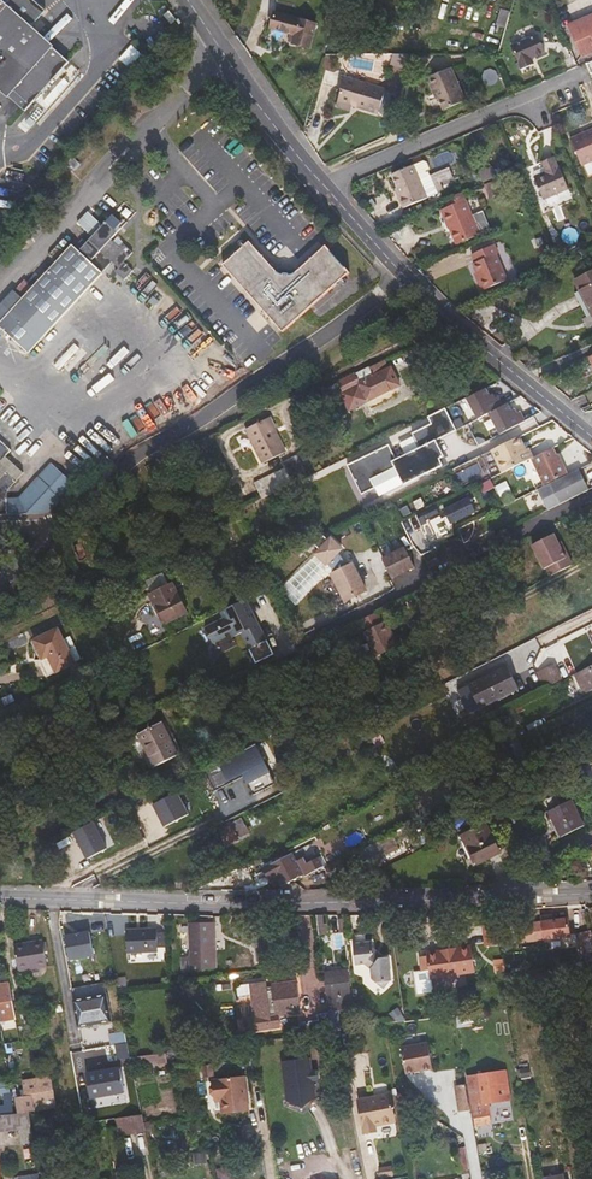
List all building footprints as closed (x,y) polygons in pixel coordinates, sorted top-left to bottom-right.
[(46,11),(35,0),(0,0),(0,90),(9,98),(55,47),(32,26),(46,11)] [(496,25),(506,28),(511,12),(500,9),(496,25)] [(175,21),(168,11),(162,16),(170,25),(175,21)] [(294,34),(292,44),(309,48),(316,25),(274,13),(270,28),(290,33),(294,34)] [(568,26),(581,56),(591,52),(591,15),(568,26)] [(532,58),(545,52),(538,35),(511,47),(518,64),(532,58)] [(132,45),(121,58),(130,66),(142,52),(132,45)] [(70,60),(55,47),(9,98),(25,112),(70,60)] [(395,54),(393,54),(390,65),(405,69),(409,54),(395,54)] [(535,64),(532,58),(518,64),(521,70),(535,64)] [(444,111),(465,101),(451,68),(427,79),(434,93),(436,92),(439,100),(444,111)] [(345,77),(338,100),(357,105),(356,108),(363,110),(378,115),(386,89),(345,77)] [(337,103),(356,108),(357,105),(338,100),(337,103)] [(591,162),(591,129),(570,139),(582,166),(591,162)] [(554,157),(541,162),(546,172),(534,177),(543,200),(569,189),(559,167),(558,167),(554,157)] [(424,161),(414,165),(420,180),(427,198),(438,193),(430,176),(428,172),(429,168),(427,162),(424,161)] [(403,208),(427,198),(420,180),(414,165),(392,174),(398,189),(396,190),(403,208)] [(482,182),(496,176),(492,168),(479,173),(482,182)] [(501,179),(484,186),(489,197),(506,190),(501,179)] [(444,200),(447,207),(465,200),(462,192),(444,200)] [(457,245),(480,235),(472,216),(465,200),(447,207),(442,210),(457,245)] [(483,211),(472,216),(480,235),(491,230),(483,211)] [(111,219),(107,223),(118,232),(121,228),(111,219)] [(82,239),(75,247),(102,273),(112,262),(119,267),(115,271),(124,280),(133,270),(124,262),(133,252),(124,242),(119,247),(111,239),(118,232),(107,223),(106,222),(87,243),(82,239)] [(343,279),(350,273),(326,246),(302,268),(296,273),(295,273),(292,274),(290,275),(287,275),(285,275),(282,275),(280,274),(278,273),(277,272),(249,242),(223,266),(283,333),(308,310),(343,279)] [(102,273),(75,247),(72,244),(22,297),(0,322),(0,327),(29,353),(102,273)] [(482,291),(507,280),(496,254),(498,253),(494,245),(472,255),(475,262),(473,263),(477,273),(479,279),(477,279),(482,291)] [(575,281),(591,315),(591,273),(575,281)] [(0,305),(0,322),(22,297),(14,290),(0,305)] [(423,317),(414,311),(410,317),(418,323),(423,317)] [(51,354),(59,360),(75,343),(68,336),(51,354)] [(358,384),(375,375),(390,368),(386,360),(371,367),(353,375),(358,384)] [(367,400),(399,384),(391,367),(390,368),(375,375),(358,384),(353,375),(340,381),(345,391),(340,393),(349,411),(368,401),(367,400)] [(340,393),(345,391),(340,381),(333,384),(338,394),(340,393)] [(490,413),(503,407),(498,397),(491,400),(485,388),(468,397),(480,419),(490,413)] [(490,413),(501,434),(525,421),(520,412),(513,415),(508,404),(503,407),(490,413)] [(404,485),(444,465),(440,459),(445,457),(437,440),(457,430),(446,407),(429,416),(432,423),(413,433),(420,448),(397,459),(390,444),(348,464),(363,494),(376,488),(372,479),(396,468),(404,485)] [(262,463),(286,451),(276,429),(277,428),(271,416),(245,429),(262,463)] [(454,420),(457,429),(467,425),(463,416),(454,420)] [(413,430),(431,424),(429,419),(411,425),(413,430)] [(522,435),(492,450),(503,473),(530,460),(526,451),(529,449),(522,435)] [(11,450),(0,440),(0,460),(1,461),(6,456),(11,450)] [(529,449),(526,451),(530,460),(533,458),(534,458),(530,449),(529,449)] [(533,458),(545,484),(567,474),(560,460),(558,461),(553,449),(534,458),(533,458)] [(7,472),(17,480),(24,473),(6,456),(1,461),(0,460),(0,479),(7,472)] [(263,498),(292,484),(291,480),(305,473),(297,456),(282,463),(284,468),(255,482),(263,498)] [(49,513),(75,484),(51,462),(19,498),(7,498),(7,490),(17,480),(7,472),(0,479),(0,514),(49,513)] [(539,489),(549,509),(589,489),(580,470),(539,489)] [(453,523),(476,512),(469,497),(445,509),(448,516),(443,518),(442,516),(430,522),(439,540),(453,533),(451,529),(453,528),(453,523)] [(557,542),(553,534),(531,545),(544,569),(546,568),(551,576),(572,565),(563,547),(560,548),(557,542)] [(321,563),(339,554),(342,551),(329,542),(328,544),(317,560),(321,563)] [(393,578),(415,567),(405,548),(384,559),(393,578)] [(346,602),(367,592),(353,565),(349,568),(338,555),(339,554),(321,563),(329,568),(330,567),(337,577),(334,578),(346,602)] [(436,558),(427,562),(429,568),(439,563),(436,558)] [(165,622),(186,611),(172,584),(148,596),(153,605),(156,604),(165,622)] [(246,600),(221,613),(224,620),(206,629),(213,645),(227,638),(226,635),(230,633),(239,629),(242,635),(250,650),(256,664),(274,656),(267,642),(253,614),(248,617),(246,612),(251,610),(246,600)] [(375,658),(396,647),(383,623),(378,613),(360,622),(365,632),(363,634),(375,658)] [(54,672),(75,663),(80,659),(70,636),(63,640),(58,628),(38,638),(54,672)] [(230,633),(233,639),(242,635),(239,629),(230,633)] [(551,685),(564,678),(556,663),(543,670),(551,685)] [(575,674),(584,694),(591,690),(591,665),(575,674)] [(481,708),(519,689),(507,666),(492,674),(481,679),(469,685),(481,708)] [(478,674),(481,679),(492,674),(489,668),(478,674)] [(545,687),(551,685),(543,670),(537,672),(545,687)] [(470,713),(481,708),(469,685),(458,690),(470,713)] [(161,722),(138,734),(155,767),(178,755),(161,722)] [(523,726),(507,734),(511,744),(521,739),(528,735),(523,726)] [(58,750),(70,744),(66,735),(54,741),(58,750)] [(374,746),(367,749),(372,759),(379,756),(374,746)] [(275,785),(257,747),(206,773),(215,792),(232,783),(230,779),(243,773),(254,795),(275,785)] [(503,768),(486,777),(489,784),(506,775),(503,768)] [(177,792),(153,805),(165,827),(189,815),(177,792)] [(562,837),(584,825),(571,800),(549,811),(562,837)] [(248,816),(253,827),(262,822),(256,811),(248,816)] [(503,833),(512,828),(504,813),(494,818),(503,833)] [(240,837),(249,832),(241,818),(233,823),(240,837)] [(218,828),(227,845),(238,839),(230,822),(218,828)] [(477,864),(500,853),(487,824),(462,836),(467,846),(468,846),(477,864)] [(414,848),(431,840),(427,830),(410,838),(414,848)] [(87,865),(102,857),(92,837),(76,845),(87,865)] [(326,864),(345,854),(337,837),(317,847),(326,864)] [(368,869),(387,860),(378,841),(359,850),(368,869)] [(591,863),(591,843),(583,848),(591,864),(591,863)] [(468,846),(467,846),(475,865),(477,864),(468,846)] [(270,881),(277,878),(281,886),(302,875),(303,877),(322,867),(316,856),(305,861),(303,858),(296,862),(292,853),(263,868),(270,881)] [(330,878),(346,871),(340,859),(325,866),(330,878)] [(319,935),(329,933),(327,915),(316,915),(319,935)] [(515,928),(516,942),(555,937),(570,936),(568,917),(552,919),(552,915),(541,917),(541,922),(525,924),(525,927),(515,928)] [(503,943),(500,919),(492,920),(492,923),(482,924),(485,945),(503,943)] [(190,925),(191,959),(182,959),(183,968),(216,967),(214,924),(190,925)] [(157,933),(157,929),(126,930),(127,953),(158,952),(158,948),(157,933)] [(166,932),(157,933),(158,948),(166,948),(166,932)] [(67,961),(95,957),(92,933),(63,937),(67,961)] [(586,962),(591,961),(591,937),(591,933),(581,935),(586,962)] [(576,935),(582,962),(586,962),(581,935),(576,935)] [(43,940),(14,945),(18,971),(47,966),(43,940)] [(371,942),(352,944),(356,966),(365,964),(371,968),(373,982),(384,988),(391,980),(392,980),(388,956),(384,957),(379,958),(373,953),(372,949),(371,942)] [(420,957),(422,971),(415,972),(418,993),(431,990),(430,978),(474,972),(471,945),(440,950),(440,954),(426,956),(420,957)] [(373,953),(379,958),(384,957),(372,949),(373,953)] [(506,973),(505,961),(496,962),(497,974),(501,974),(506,973)] [(349,970),(324,973),(328,1010),(354,1007),(349,970)] [(266,982),(251,984),(256,1017),(245,1018),(246,1032),(280,1027),(279,1015),(301,1012),(297,982),(271,986),(272,990),(267,990),(266,982)] [(12,1012),(7,984),(5,985),(5,984),(0,985),(0,1014),(12,1012)] [(74,1001),(78,1026),(111,1021),(106,995),(74,1001)] [(397,1008),(389,1013),(394,1020),(402,1014),(397,1008)] [(329,1014),(331,1028),(338,1027),(336,1013),(329,1014)] [(329,1014),(317,1015),(318,1021),(308,1023),(308,1024),(299,1025),(301,1036),(331,1032),(331,1028),(329,1014)] [(512,1041),(508,1020),(499,1022),(500,1030),(492,1032),(493,1044),(512,1041)] [(356,1029),(350,1030),(351,1036),(365,1034),(365,1033),(381,1031),(380,1025),(377,1026),(356,1029)] [(110,1033),(112,1043),(127,1041),(125,1031),(110,1033)] [(331,1032),(319,1034),(320,1040),(337,1038),(335,1032),(331,1032)] [(427,1043),(401,1048),(406,1074),(432,1069),(427,1043)] [(130,1057),(128,1051),(119,1053),(122,1069),(132,1067),(130,1057)] [(168,1063),(166,1053),(138,1056),(140,1067),(168,1063)] [(132,1068),(140,1067),(138,1056),(130,1057),(132,1067),(132,1068)] [(306,1104),(317,1096),(314,1082),(312,1073),(310,1060),(284,1065),(291,1101),(306,1104)] [(204,1077),(214,1076),(213,1066),(203,1067),(204,1077)] [(529,1067),(520,1068),(521,1079),(531,1077),(529,1067)] [(124,1093),(120,1068),(87,1074),(92,1099),(124,1093)] [(319,1071),(312,1073),(314,1082),(320,1080),(319,1071)] [(468,1077),(474,1119),(490,1116),(488,1103),(510,1100),(506,1071),(468,1077)] [(26,1096),(14,1098),(17,1113),(21,1112),(57,1107),(54,1091),(52,1077),(23,1082),(26,1096)] [(213,1081),(215,1101),(221,1101),(223,1113),(249,1110),(245,1077),(213,1081)] [(469,1110),(465,1085),(457,1086),(455,1089),(459,1111),(469,1110)] [(395,1121),(389,1095),(357,1101),(364,1134),(376,1131),(375,1125),(395,1121)] [(401,1109),(403,1120),(415,1118),(413,1107),(401,1109)] [(20,1130),(22,1144),(33,1143),(28,1113),(17,1114),(0,1115),(0,1132),(20,1130)] [(125,1135),(146,1132),(144,1122),(142,1114),(119,1118),(120,1127),(124,1127),(125,1135)] [(474,1119),(475,1127),(492,1124),(490,1116),(474,1119)] [(86,1134),(98,1130),(96,1123),(84,1125),(86,1134)] [(25,1159),(36,1157),(34,1147),(23,1149),(25,1159)] [(462,1172),(470,1170),(466,1147),(458,1149),(462,1172)] [(205,1152),(193,1153),(194,1164),(207,1163),(205,1152)] [(36,1168),(35,1160),(27,1161),(28,1169),(36,1168)] [(392,1165),(379,1168),(380,1178),(394,1176),(392,1165)]
